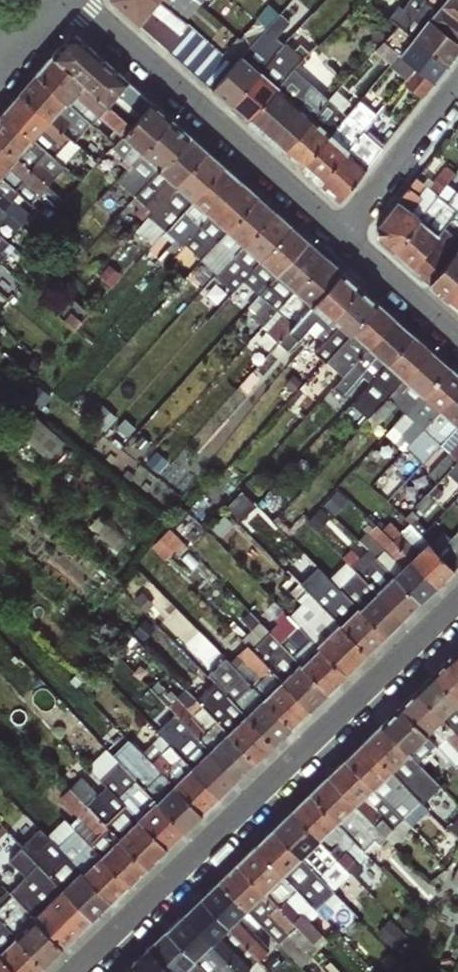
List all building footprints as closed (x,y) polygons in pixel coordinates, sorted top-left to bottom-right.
[(174,16),(154,0),(110,0),(166,50),(179,34),(168,26),(174,16)] [(192,0),(154,0),(174,16),(180,17),(192,0)] [(446,66),(457,51),(457,42),(417,3),(413,0),(409,0),(392,23),(395,25),(446,66)] [(457,42),(457,0),(420,0),(417,3),(457,42)] [(229,105),(283,43),(276,37),(289,22),(279,12),(212,89),(229,105)] [(446,66),(395,25),(384,40),(383,25),(371,25),(371,40),(381,42),(374,50),(423,95),(446,66)] [(87,74),(111,97),(130,74),(81,31),(76,30),(70,30),(57,47),(87,74)] [(283,43),(229,105),(246,120),(294,69),(318,44),(309,34),(295,49),(285,41),(283,43)] [(40,67),(70,94),(87,74),(57,47),(40,67)] [(70,94),(40,67),(23,85),(54,113),(70,94)] [(294,69),(246,120),(265,136),(312,85),(294,69)] [(54,113),(23,85),(6,105),(37,133),(54,113)] [(312,85),(265,136),(283,153),(328,99),(312,85)] [(328,99),(283,153),(301,169),(346,115),(342,111),(346,104),(334,92),(328,99)] [(346,115),(301,169),(317,184),(363,130),(376,115),(359,100),(346,115)] [(128,168),(171,118),(153,101),(111,147),(122,157),(119,160),(128,168)] [(6,105),(0,112),(0,133),(20,151),(37,133),(6,105)] [(134,196),(191,136),(171,118),(128,168),(116,181),(134,196)] [(363,130),(317,184),(338,202),(382,146),(363,130)] [(142,221),(207,151),(191,136),(134,196),(130,201),(138,208),(133,213),(142,221)] [(161,235),(223,165),(207,151),(142,221),(135,229),(149,243),(161,235)] [(47,197),(61,163),(35,152),(26,172),(17,168),(11,181),(47,197)] [(192,235),(240,180),(223,165),(161,235),(170,243),(155,260),(163,267),(192,235)] [(393,250),(447,183),(455,172),(446,165),(433,180),(427,176),(422,181),(415,176),(376,228),(376,235),(393,250)] [(197,260),(260,198),(240,180),(192,235),(202,243),(191,255),(197,260)] [(393,250),(412,267),(439,235),(457,209),(457,192),(447,183),(393,250)] [(215,277),(273,210),(260,198),(197,260),(215,277)] [(243,280),(289,225),(273,210),(215,277),(214,278),(223,286),(216,294),(224,301),(243,280)] [(248,308),(309,242),(289,225),(243,280),(248,285),(236,297),(248,308)] [(439,235),(412,267),(429,282),(455,248),(439,235)] [(262,326),(324,256),(309,242),(248,308),(245,311),(262,326)] [(429,282),(449,300),(457,288),(457,245),(455,248),(429,282)] [(277,342),(340,270),(324,256),(262,326),(266,330),(265,331),(277,342)] [(317,334),(358,287),(340,270),(277,342),(286,351),(300,336),(303,339),(300,342),(305,347),(317,334)] [(324,361),(376,303),(358,287),(317,334),(323,340),(313,351),(324,361)] [(449,300),(457,308),(457,288),(449,300)] [(333,387),(393,318),(376,303),(324,361),(333,369),(307,398),(316,406),(333,387)] [(368,382),(413,336),(393,318),(333,387),(345,398),(364,378),(368,382)] [(368,419),(429,351),(413,336),(368,382),(377,390),(359,410),(368,419)] [(404,413),(448,368),(429,351),(368,419),(364,423),(372,431),(396,405),(404,413)] [(457,387),(457,377),(448,368),(404,413),(392,426),(403,435),(396,443),(404,451),(406,449),(457,387)] [(457,424),(457,387),(406,449),(414,456),(423,446),(431,454),(439,445),(457,424)] [(457,459),(457,424),(439,445),(447,453),(427,475),(436,483),(446,473),(457,459)] [(446,473),(457,483),(457,459),(446,473)] [(381,529),(437,587),(457,566),(457,530),(438,552),(408,524),(399,531),(389,521),(381,529)] [(419,604),(437,587),(381,529),(375,524),(372,528),(367,523),(361,529),(381,549),(375,556),(419,604)] [(402,620),(419,604),(375,556),(367,550),(360,557),(351,549),(341,559),(356,573),(402,620)] [(368,654),(385,637),(339,589),(316,567),(301,584),(368,654)] [(385,637),(402,620),(356,573),(339,589),(385,637)] [(347,674),(368,654),(301,584),(291,575),(273,593),(287,609),(296,599),(301,603),(288,615),(347,674)] [(310,710),(327,693),(280,642),(249,612),(240,620),(249,631),(240,639),(245,644),(310,710)] [(327,693),(347,674),(288,615),(286,614),(276,625),(286,636),(280,642),(327,693)] [(292,727),(310,710),(245,644),(229,662),(292,727)] [(457,669),(457,650),(449,659),(457,669)] [(273,745),(292,727),(229,662),(226,658),(217,667),(225,675),(216,683),(273,745)] [(457,703),(457,669),(449,659),(432,674),(457,703)] [(457,736),(457,703),(432,674),(416,690),(457,736)] [(255,762),(273,745),(216,683),(214,682),(195,700),(255,762)] [(219,797),(237,780),(168,705),(150,688),(140,696),(161,719),(153,728),(160,735),(219,797)] [(434,743),(455,766),(457,763),(457,736),(416,690),(400,706),(434,743)] [(237,780),(255,762),(195,700),(187,707),(176,698),(168,705),(237,780)] [(379,726),(415,761),(434,743),(400,706),(379,726)] [(363,741),(419,802),(429,793),(438,801),(445,793),(415,761),(379,726),(363,741)] [(200,815),(219,797),(160,735),(142,752),(200,815)] [(183,831),(200,815),(142,752),(128,739),(113,755),(183,831)] [(344,760),(410,828),(428,811),(419,802),(363,741),(344,760)] [(166,848),(183,831),(113,755),(106,748),(88,766),(99,780),(166,848)] [(327,775),(384,839),(392,845),(410,828),(344,760),(327,775)] [(309,793),(364,851),(374,841),(378,845),(384,839),(327,775),(309,793)] [(81,776),(69,788),(145,867),(166,848),(99,780),(91,787),(81,776)] [(128,884),(145,867),(69,788),(58,799),(80,822),(73,828),(128,884)] [(291,810),(335,859),(349,873),(367,856),(364,851),(309,793),(291,810)] [(272,829),(319,876),(335,859),(291,810),(272,829)] [(110,901),(128,884),(73,828),(71,826),(62,833),(68,838),(58,846),(110,901)] [(91,919),(110,901),(58,846),(40,829),(22,847),(91,919)] [(255,845),(317,911),(324,905),(323,902),(334,892),(319,876),(272,829),(255,845)] [(91,919),(22,847),(15,838),(0,851),(0,865),(9,875),(1,884),(5,891),(63,948),(91,919)] [(236,864),(318,949),(326,942),(308,921),(318,913),(317,911),(255,845),(236,864)] [(219,880),(261,927),(288,953),(296,943),(315,963),(324,955),(318,949),(236,864),(219,880)] [(200,898),(257,959),(266,951),(253,935),(261,927),(219,880),(200,898)] [(63,948),(5,891),(0,895),(0,920),(44,966),(63,948)] [(184,914),(242,971),(257,959),(200,898),(184,914)] [(206,971),(242,971),(184,914),(165,931),(206,971)] [(44,966),(0,920),(0,955),(15,971),(37,971),(44,966)] [(171,971),(206,971),(165,931),(148,948),(171,971)] [(137,971),(171,971),(148,948),(130,965),(137,971)] [(0,955),(0,971),(15,971),(0,955)]
